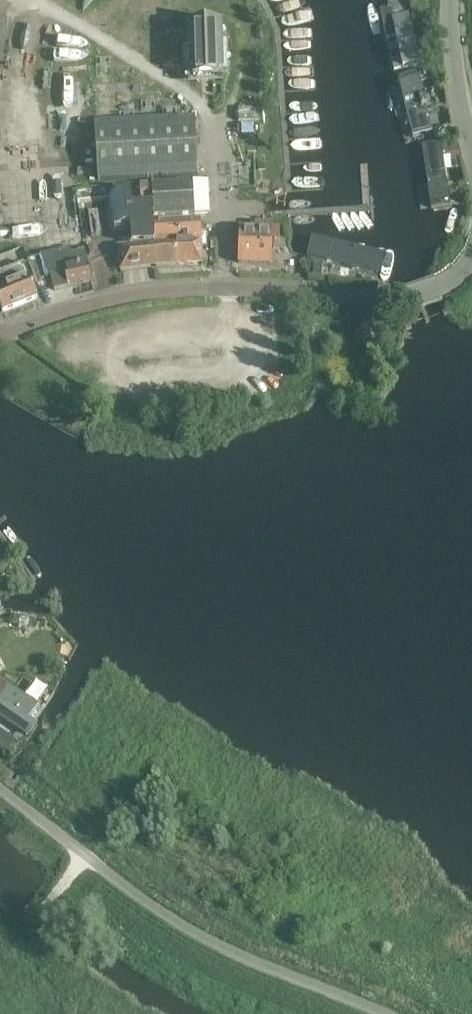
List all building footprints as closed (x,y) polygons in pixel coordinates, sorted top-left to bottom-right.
[(410,6),(375,11),(389,72),(425,67),(410,6)] [(193,75),(217,75),(216,27),(192,27),(193,75)] [(428,72),(389,81),(405,141),(442,134),(428,72)] [(97,181),(198,175),(195,119),(92,124),(97,181)] [(457,140),(423,145),(432,208),(471,199),(457,140)] [(195,219),(194,214),(209,213),(207,180),(192,180),(192,181),(152,184),(154,216),(154,224),(152,224),(154,240),(156,266),(169,265),(203,263),(202,239),(200,219),(195,219)] [(106,198),(85,202),(91,234),(112,230),(106,198)] [(272,265),(273,223),(254,222),(254,228),(238,227),(237,264),(272,265)] [(384,255),(313,239),(309,259),(380,273),(384,255)] [(120,270),(156,266),(154,240),(116,245),(120,270)] [(91,281),(88,271),(83,251),(71,254),(69,248),(39,256),(45,278),(50,276),(54,290),(91,281)] [(1,312),(38,298),(23,264),(0,273),(0,310),(1,312)] [(38,706),(7,684),(0,679),(0,718),(26,737),(37,724),(29,718),(38,706)] [(10,756),(19,743),(0,729),(0,749),(10,756)] [(12,771),(5,782),(9,784),(14,788),(21,777),(18,775),(14,780),(11,778),(15,773),(12,771)]
